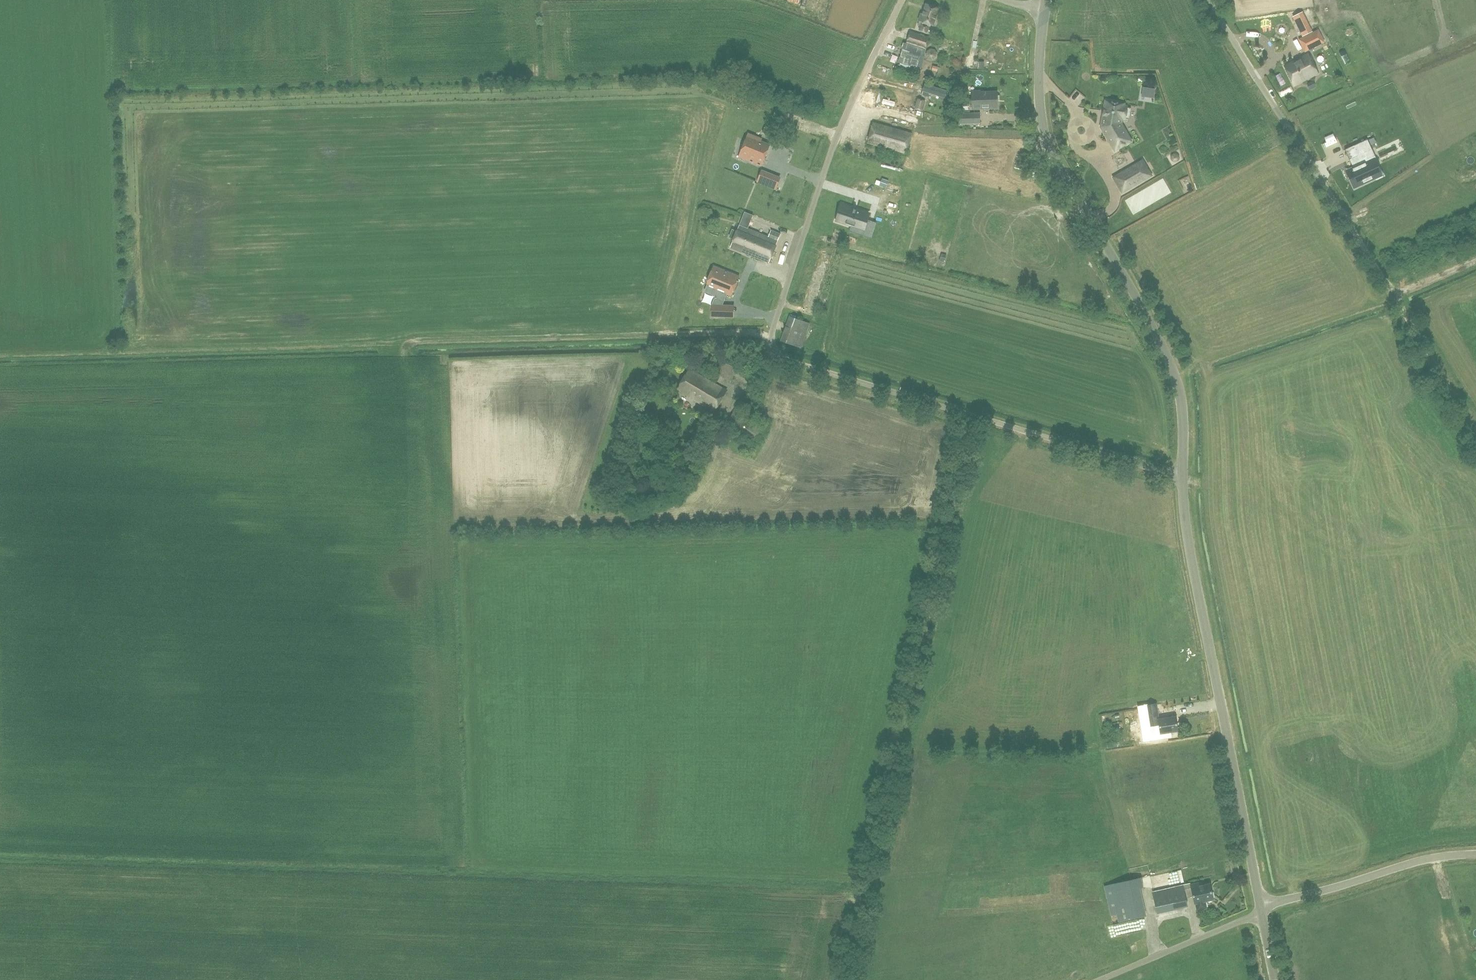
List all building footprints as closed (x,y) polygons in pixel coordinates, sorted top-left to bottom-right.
[(933,25),(938,8),(925,4),(922,14),(920,14),(918,21),(922,22),(919,30),(926,32),(929,24),(933,25)] [(1305,51),(1324,42),(1318,30),(1299,40),(1305,51)] [(910,31),(906,44),(903,43),(902,49),(903,49),(901,57),(905,58),(903,63),(917,67),(922,49),(925,50),(929,37),(910,31)] [(1294,85),(1317,73),(1308,55),(1285,67),(1294,85)] [(972,108),(998,107),(997,90),(971,91),(972,108)] [(1121,117),(1130,119),(1132,109),(1122,107),(1123,104),(1110,102),(1108,101),(1104,108),(1101,127),(1114,150),(1130,141),(1120,125),(1120,123),(1121,117)] [(980,113),(959,113),(959,124),(980,123),(980,113)] [(873,123),(867,142),(906,153),(912,133),(873,123)] [(762,165),(770,145),(756,139),(756,137),(754,136),(751,135),(749,134),(742,151),(752,155),(749,160),(762,165)] [(1373,166),(1367,151),(1370,150),(1366,141),(1353,146),(1357,156),(1350,159),(1354,168),(1351,169),(1354,175),(1349,177),(1353,188),(1375,178),(1370,168),(1373,166)] [(1150,176),(1142,162),(1114,178),(1122,192),(1150,176)] [(758,182),(775,189),(780,178),(762,171),(758,182)] [(1182,175),(1185,188),(1193,186),(1191,173),(1182,175)] [(869,220),(867,219),(869,214),(859,211),(842,205),(837,221),(858,227),(866,230),(869,220)] [(769,264),(778,239),(780,233),(771,229),(768,236),(739,225),(736,231),(732,229),(729,237),(733,239),(730,249),(769,264)] [(738,282),(737,281),(739,277),(735,275),(714,266),(707,284),(715,287),(712,295),(716,297),(713,304),(713,305),(712,305),(712,317),(722,318),(732,318),(734,318),(734,306),(722,305),(727,294),(731,296),(733,292),(734,292),(735,289),(737,285),(738,282)] [(740,267),(737,274),(751,279),(753,271),(740,267)] [(790,316),(784,332),(781,341),(801,348),(809,323),(790,316)] [(748,383),(755,368),(724,353),(715,372),(732,380),(734,376),(748,383)] [(689,368),(676,390),(714,411),(727,389),(689,368)] [(1160,733),(1177,730),(1175,715),(1159,718),(1157,703),(1146,705),(1148,725),(1159,724),(1160,733)] [(1141,888),(1144,887),(1141,877),(1110,884),(1111,889),(1105,890),(1111,916),(1117,914),(1118,922),(1147,916),(1141,888)] [(1206,901),(1213,899),(1209,883),(1197,886),(1197,882),(1190,884),(1191,888),(1183,890),(1182,885),(1151,892),(1157,913),(1187,906),(1185,897),(1192,896),(1194,904),(1195,904),(1197,911),(1207,909),(1206,901)] [(1475,971),(1475,958),(1466,960),(1469,972),(1475,971)]
